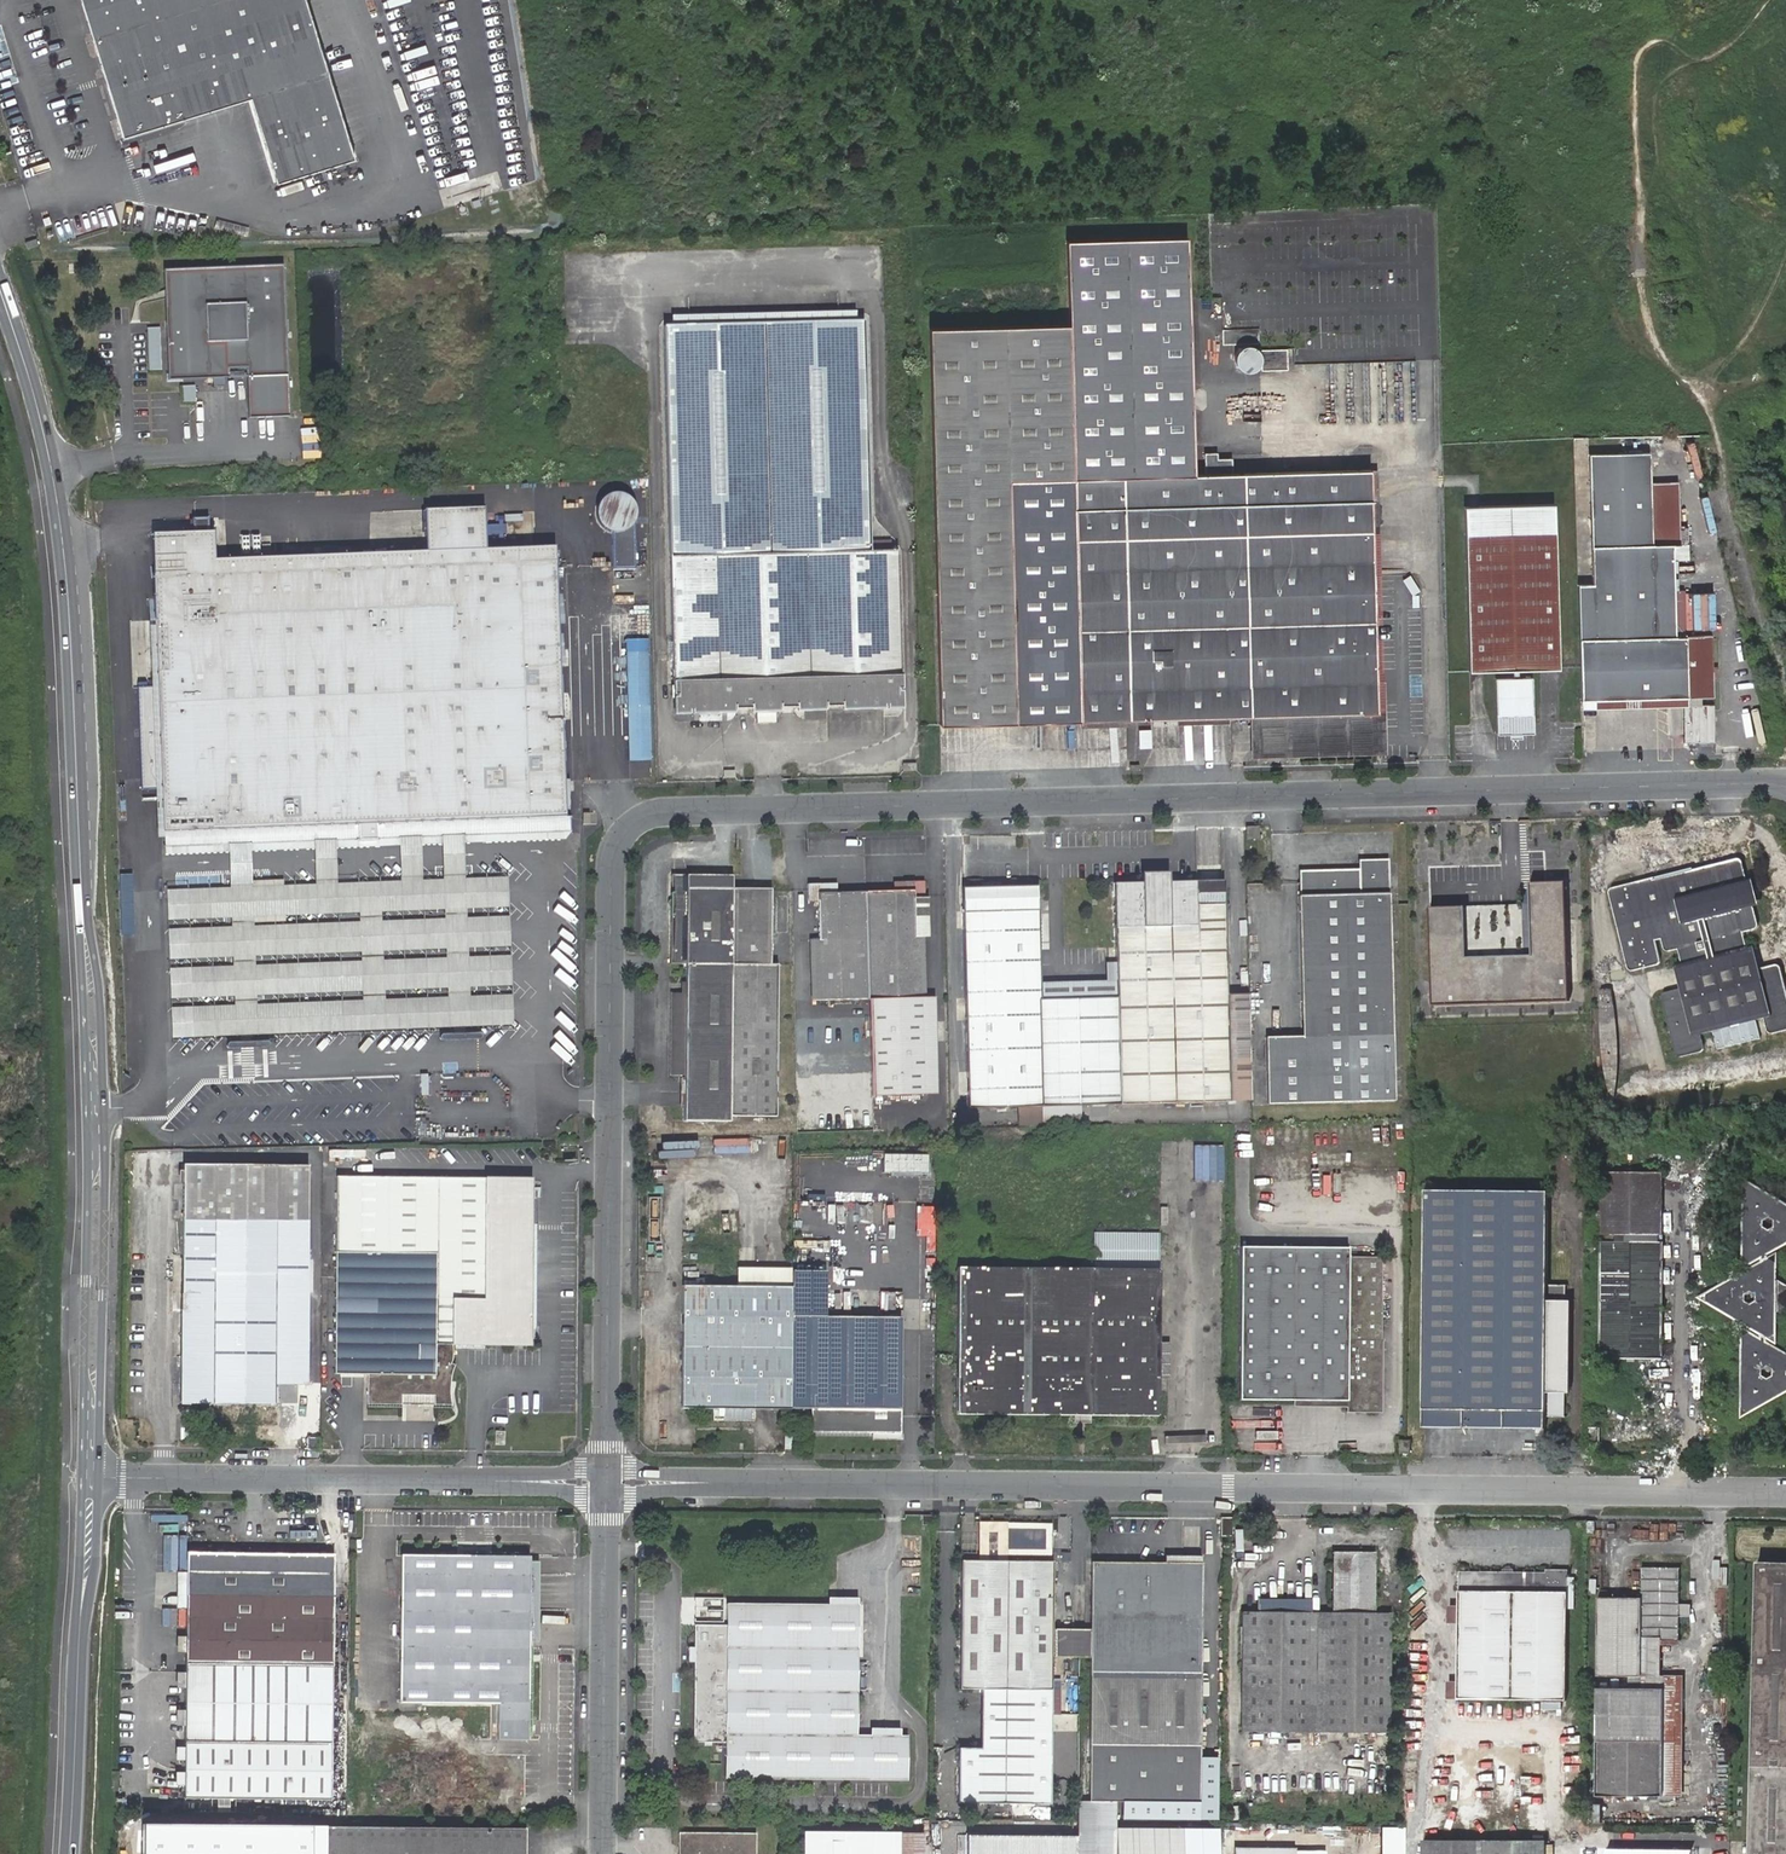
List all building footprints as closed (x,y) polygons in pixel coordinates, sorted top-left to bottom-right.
[(125,135),(251,97),(277,180),(354,157),(306,0),(85,0),(125,135)] [(384,0),(385,9),(413,3),(412,0),(384,0)] [(15,74),(0,26),(0,79),(15,74)] [(59,242),(71,239),(65,219),(53,222),(59,242)] [(1090,478),(1194,476),(1188,239),(1067,242),(1069,324),(1070,324),(1074,479),(1090,478)] [(286,263),(162,268),(167,379),(211,377),(212,386),(222,386),(222,376),(246,375),(248,420),(293,418),(286,263)] [(664,327),(670,557),(784,554),(821,553),(852,552),(871,552),(865,321),(664,327)] [(1069,324),(929,328),(939,724),(1128,719),(1123,537),(1076,538),(1074,479),(1070,324),(1069,324)] [(1286,367),(1286,348),(1257,349),(1256,329),(1222,329),(1222,344),(1236,344),(1236,368),(1286,367)] [(194,384),(182,384),(182,402),(194,401),(194,384)] [(1690,698),(1713,697),(1711,635),(1692,636),(1686,636),(1675,636),(1673,545),(1680,544),(1678,482),(1651,482),(1650,453),(1621,453),(1589,454),(1591,547),(1592,584),(1577,585),(1580,701),(1595,700),(1687,698),(1690,698)] [(1204,454),(1205,475),(1232,475),(1231,460),(1216,460),(1216,454),(1204,454)] [(1074,479),(1076,538),(1123,537),(1372,531),(1370,471),(1232,475),(1205,475),(1194,476),(1090,478),(1074,479)] [(603,493),(604,569),(635,568),(633,493),(603,493)] [(1464,507),(1465,534),(1555,531),(1554,516),(1554,504),(1464,507)] [(151,533),(152,575),(184,574),(198,573),(518,561),(528,818),(565,816),(555,546),(485,549),(484,507),(424,510),(425,550),(212,559),(211,531),(207,531),(207,518),(192,518),(192,531),(151,533)] [(1229,716),(1250,716),(1377,713),(1376,681),(1373,576),(1372,531),(1123,537),(1128,719),(1229,716)] [(1541,669),(1559,669),(1555,531),(1465,534),(1469,671),(1487,671),(1513,670),(1513,678),(1495,679),(1496,716),(1497,725),(1497,735),(1534,734),(1533,724),(1533,715),(1532,678),(1518,678),(1519,670),(1541,669)] [(821,553),(784,554),(788,710),(794,710),(827,709),(839,709),(873,708),(884,708),(902,707),(902,677),(898,551),(871,552),(852,552),(821,553)] [(788,710),(784,554),(670,557),(674,682),(674,713),(703,712),(737,711),(749,711),(782,710),(788,710)] [(198,573),(184,574),(152,575),(156,685),(137,686),(140,786),(160,786),(161,831),(164,831),(527,818),(528,818),(518,561),(198,573)] [(1409,575),(1402,579),(1411,593),(1418,589),(1409,575)] [(649,651),(628,652),(631,760),(652,760),(649,651)] [(1377,713),(1250,716),(1251,757),(1387,753),(1385,681),(1376,681),(1377,713)] [(772,712),(758,712),(758,721),(772,721),(772,712)] [(565,816),(528,818),(164,831),(164,846),(228,844),(249,843),(314,841),(335,840),(399,838),(421,837),(442,836),(464,835),(570,831),(570,816),(565,816)] [(1259,839),(1259,827),(1246,827),(1246,840),(1259,839)] [(443,879),(465,879),(464,857),(464,835),(442,836),(442,858),(443,879)] [(400,881),(422,880),(421,859),(421,837),(399,838),(399,860),(400,881)] [(315,864),(316,884),(337,883),(336,863),(335,840),(314,841),(315,864)] [(230,887),(251,887),(250,866),(249,843),(228,844),(229,866),(230,887)] [(1764,1019),(1767,1030),(1767,1031),(1768,1031),(1768,1032),(1768,1033),(1769,1033),(1770,1033),(1770,1034),(1771,1034),(1772,1034),(1773,1034),(1774,1034),(1785,1031),(1785,989),(1781,969),(1781,968),(1780,968),(1780,967),(1779,966),(1778,965),(1777,965),(1776,965),(1775,965),(1758,969),(1757,966),(1754,956),(1752,946),(1747,947),(1744,933),(1755,930),(1756,930),(1757,930),(1757,929),(1758,929),(1758,928),(1758,927),(1758,926),(1758,925),(1754,907),(1747,880),(1742,862),(1742,861),(1742,860),(1741,860),(1740,860),(1740,859),(1739,859),(1738,859),(1737,859),(1653,881),(1653,878),(1647,880),(1635,882),(1613,888),(1612,888),(1611,889),(1611,890),(1610,890),(1610,891),(1610,892),(1609,892),(1609,893),(1609,894),(1628,968),(1628,969),(1629,970),(1630,971),(1631,971),(1632,971),(1633,971),(1634,971),(1657,965),(1658,965),(1658,964),(1659,964),(1659,963),(1660,963),(1660,962),(1660,961),(1660,960),(1655,941),(1662,939),(1664,949),(1664,950),(1665,950),(1665,951),(1666,951),(1667,952),(1668,952),(1669,952),(1670,952),(1679,950),(1682,964),(1677,965),(1680,976),(1682,985),(1683,988),(1666,993),(1665,993),(1664,993),(1664,994),(1663,994),(1663,995),(1662,996),(1662,997),(1662,998),(1662,999),(1676,1054),(1676,1055),(1677,1056),(1678,1056),(1678,1057),(1679,1057),(1680,1057),(1681,1057),(1682,1057),(1699,1053),(1700,1053),(1701,1052),(1702,1052),(1702,1051),(1703,1050),(1703,1049),(1703,1048),(1704,1048),(1704,1047),(1704,1046),(1703,1046),(1700,1035),(1764,1019)] [(1268,1104),(1395,1101),(1393,1036),(1390,904),(1390,894),(1389,860),(1359,861),(1359,870),(1299,871),(1299,883),(1300,896),(1299,896),(1302,1036),(1266,1038),(1268,1104)] [(1162,873),(1162,882),(1170,881),(1170,873),(1162,873)] [(670,964),(686,964),(732,965),(770,965),(771,889),(756,889),(742,889),(733,889),(733,875),(670,875),(670,964)] [(894,891),(865,892),(869,999),(926,997),(924,936),(915,936),(914,897),(925,897),(924,880),(894,881),(894,891)] [(1197,904),(1225,903),(1224,888),(1224,880),(1222,880),(1197,881),(1197,904)] [(1466,902),(1428,904),(1431,1003),(1570,999),(1567,880),(1532,881),(1534,954),(1466,956),(1466,902)] [(1170,881),(1162,882),(1114,883),(1117,998),(1098,998),(1101,1105),(1120,1105),(1230,1101),(1228,1026),(1228,1009),(1227,995),(1225,903),(1197,904),(1197,881),(1170,881)] [(869,999),(865,892),(837,892),(836,885),(807,886),(808,902),(817,902),(818,939),(810,939),(812,1001),(869,999)] [(1038,885),(962,888),(969,1109),(1101,1105),(1098,998),(1041,1000),(1038,885)] [(925,897),(914,897),(915,936),(924,936),(928,936),(928,897),(925,897)] [(732,965),(686,964),(686,983),(686,989),(685,993),(671,993),(671,1076),(684,1076),(684,1082),(684,1091),(684,1106),(684,1121),(731,1122),(731,1116),(776,1117),(778,965),(770,965),(732,965)] [(1228,1026),(1230,1101),(1252,1101),(1250,996),(1228,997),(1228,1009),(1228,1026)] [(926,997),(869,999),(872,1094),(929,1092),(926,997)] [(935,997),(926,997),(929,1092),(937,1092),(935,997)] [(298,1384),(298,1403),(306,1403),(306,1384),(309,1166),(184,1164),(184,1171),(181,1356),(180,1402),(275,1403),(275,1383),(298,1384)] [(1602,1235),(1605,1235),(1605,1242),(1602,1242),(1601,1359),(1662,1360),(1662,1292),(1663,1242),(1658,1242),(1659,1236),(1663,1235),(1663,1173),(1602,1173),(1602,1235)] [(500,1345),(529,1345),(530,1224),(531,1199),(531,1182),(531,1179),(484,1178),(336,1177),(335,1283),(435,1284),(435,1344),(452,1344),(485,1344),(500,1345)] [(1785,1389),(1785,1357),(1767,1346),(1767,1335),(1774,1331),(1774,1317),(1785,1310),(1785,1288),(1774,1281),(1774,1266),(1768,1263),(1768,1252),(1785,1242),(1785,1207),(1753,1188),(1746,1191),(1745,1257),(1752,1261),(1762,1256),(1762,1266),(1711,1294),(1711,1302),(1761,1332),(1761,1342),(1752,1336),(1745,1340),(1744,1405),(1751,1409),(1785,1389)] [(1546,1428),(1546,1417),(1565,1417),(1565,1393),(1570,1392),(1571,1301),(1566,1301),(1566,1285),(1548,1286),(1548,1210),(1549,1192),(1426,1190),(1423,1410),(1423,1427),(1425,1428),(1546,1428)] [(812,1252),(811,1230),(796,1230),(796,1252),(812,1252)] [(1159,1269),(1159,1233),(1094,1233),(1093,1269),(1159,1269)] [(1334,1249),(1270,1247),(1240,1247),(1238,1401),(1289,1401),(1347,1402),(1347,1413),(1381,1413),(1382,1341),(1380,1341),(1382,1258),(1348,1258),(1348,1248),(1334,1249)] [(1073,1416),(1090,1416),(1158,1416),(1158,1380),(1159,1343),(1159,1269),(1093,1269),(957,1268),(956,1415),(1073,1416)] [(791,1286),(791,1288),(825,1288),(825,1270),(791,1270),(791,1278),(791,1286)] [(435,1284),(335,1283),(334,1374),(367,1374),(367,1404),(401,1405),(401,1401),(401,1395),(434,1395),(434,1401),(433,1405),(449,1405),(449,1402),(449,1400),(449,1398),(449,1396),(449,1394),(449,1391),(449,1389),(449,1387),(450,1384),(450,1382),(451,1380),(451,1378),(451,1375),(452,1373),(453,1371),(454,1369),(454,1366),(455,1364),(451,1364),(451,1362),(451,1361),(451,1360),(451,1359),(452,1358),(452,1357),(452,1356),(452,1354),(452,1353),(452,1352),(452,1351),(452,1350),(452,1349),(452,1348),(452,1347),(452,1346),(452,1345),(452,1344),(435,1344),(435,1284)] [(754,1409),(790,1409),(791,1317),(791,1286),(755,1286),(738,1286),(682,1285),(682,1311),(681,1408),(696,1408),(713,1408),(712,1420),(754,1421),(754,1409)] [(900,1410),(901,1317),(824,1317),(825,1288),(791,1288),(791,1317),(790,1409),(790,1431),(796,1431),(796,1434),(900,1434),(900,1410)] [(1159,1343),(1158,1380),(1167,1379),(1169,1380),(1170,1343),(1159,1343)] [(275,1403),(298,1403),(298,1384),(275,1383),(275,1403)] [(404,1408),(405,1421),(434,1418),(433,1405),(404,1408)] [(1600,1428),(1588,1428),(1588,1446),(1600,1446),(1600,1428)] [(494,1445),(504,1444),(504,1431),(494,1431),(494,1445)] [(784,1450),(796,1449),(796,1434),(796,1431),(790,1431),(784,1431),(784,1450)] [(307,1449),(318,1450),(319,1437),(307,1438),(307,1449)] [(1400,1441),(1400,1453),(1410,1453),(1411,1441),(1407,1441),(1400,1441)] [(342,1533),(348,1533),(355,1533),(354,1515),(342,1515),(342,1533)] [(922,1525),(934,1525),(934,1516),(922,1516),(922,1525)] [(1233,1518),(1221,1518),(1220,1536),(1225,1537),(1233,1537),(1233,1518)] [(1595,1534),(1595,1522),(1587,1522),(1587,1534),(1590,1534),(1595,1534)] [(1243,1612),(1241,1731),(1389,1733),(1390,1614),(1374,1614),(1374,1603),(1375,1553),(1333,1552),(1332,1600),(1331,1613),(1314,1613),(1310,1613),(1309,1613),(1257,1612),(1243,1612)] [(184,1742),(184,1748),(184,1761),(184,1773),(183,1786),(183,1798),(331,1800),(331,1744),(334,1555),(256,1554),(246,1554),(186,1553),(186,1573),(186,1609),(185,1665),(185,1673),(185,1688),(184,1710),(184,1726),(184,1742)] [(527,1740),(528,1720),(529,1648),(529,1557),(401,1556),(400,1702),(498,1704),(497,1739),(527,1740)] [(959,1748),(959,1803),(1050,1804),(1051,1690),(1053,1562),(961,1561),(960,1689),(981,1689),(981,1749),(959,1748)] [(1183,1618),(1201,1618),(1202,1563),(1178,1563),(1115,1563),(1111,1563),(1101,1563),(1091,1562),(1091,1630),(1090,1657),(1090,1672),(1089,1745),(1089,1803),(1115,1804),(1200,1804),(1200,1746),(1201,1673),(1183,1673),(1183,1627),(1183,1618)] [(1758,1563),(1750,1853),(1785,1853),(1785,1564),(1758,1563)] [(1726,1587),(1728,1567),(1713,1566),(1712,1586),(1726,1587)] [(1459,1591),(1458,1699),(1566,1700),(1567,1592),(1568,1569),(1546,1569),(1546,1573),(1460,1572),(1459,1591)] [(1679,1617),(1679,1604),(1680,1571),(1642,1570),(1642,1598),(1634,1598),(1598,1598),(1597,1676),(1614,1676),(1629,1676),(1641,1677),(1642,1640),(1662,1640),(1679,1641),(1679,1617)] [(186,1609),(186,1573),(177,1572),(177,1609),(186,1609)] [(1258,1600),(1257,1612),(1309,1613),(1309,1601),(1258,1600)] [(858,1605),(828,1605),(726,1604),(726,1626),(694,1626),(694,1742),(725,1743),(725,1778),(907,1781),(908,1736),(901,1735),(856,1735),(858,1605)] [(1202,1627),(1201,1618),(1183,1618),(1183,1627),(1183,1673),(1201,1673),(1202,1627)] [(1078,1630),(1052,1629),(1052,1657),(1078,1657),(1078,1630)] [(1091,1630),(1078,1630),(1078,1657),(1090,1657),(1091,1630)] [(1662,1640),(1642,1640),(1641,1677),(1629,1676),(1629,1688),(1664,1689),(1663,1742),(1677,1742),(1678,1675),(1661,1675),(1662,1640)] [(176,1688),(185,1688),(185,1673),(176,1673),(176,1688)] [(1663,1742),(1662,1742),(1662,1796),(1684,1796),(1685,1675),(1678,1675),(1677,1742),(1663,1742)] [(1629,1676),(1614,1676),(1613,1681),(1611,1681),(1610,1688),(1629,1688),(1629,1676)] [(1664,1689),(1629,1688),(1610,1688),(1597,1688),(1597,1742),(1597,1796),(1662,1796),(1662,1742),(1663,1742),(1664,1689)] [(176,1726),(184,1726),(184,1710),(176,1710),(176,1726)] [(184,1761),(184,1748),(175,1748),(175,1760),(184,1761)] [(183,1786),(184,1773),(175,1773),(174,1786),(183,1786)] [(1077,1837),(1077,1853),(1114,1853),(1115,1829),(1115,1804),(1089,1803),(1077,1803),(1077,1837)] [(525,1828),(311,1826),(312,1833),(312,1853),(525,1853),(525,1828)] [(1115,1829),(1114,1853),(1185,1853),(1185,1829),(1115,1829)] [(312,1833),(204,1831),(204,1853),(312,1853),(312,1833)] [(882,1833),(804,1832),(804,1853),(882,1853),(882,1833)] [(1609,1833),(1590,1832),(1590,1853),(1609,1853),(1609,1833)] [(756,1834),(679,1833),(679,1853),(755,1853),(756,1834)] [(882,1833),(882,1853),(922,1853),(923,1833),(904,1833),(900,1833),(882,1833)] [(1077,1837),(967,1836),(967,1853),(1077,1853),(1077,1837)] [(1545,1842),(1424,1840),(1424,1853),(1545,1853),(1545,1842)]
